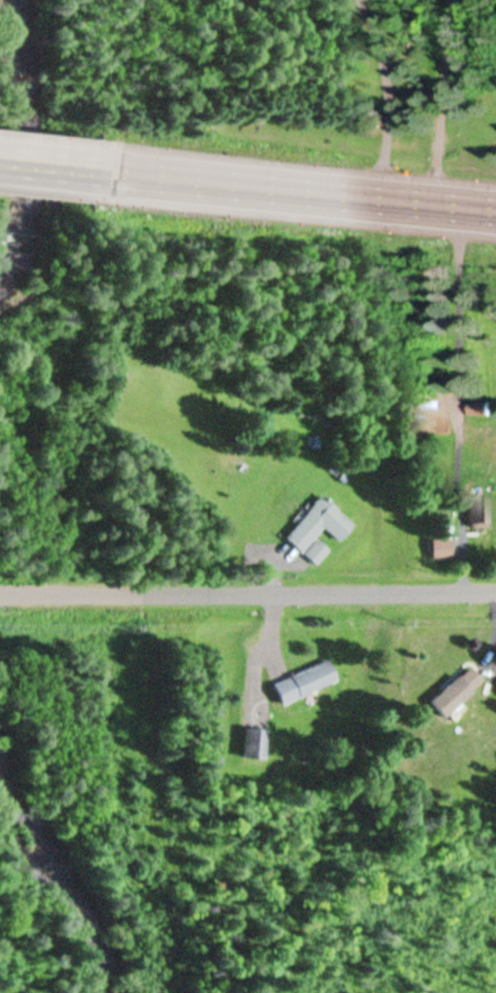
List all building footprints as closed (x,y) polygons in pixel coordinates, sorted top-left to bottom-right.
[(488,413),(488,400),(468,400),(468,413),(488,413)] [(340,540),(355,523),(321,494),(285,536),(316,564),(329,549),(315,536),(324,526),(340,540)] [(465,526),(485,526),(485,494),(465,494),(465,526)] [(429,539),(429,556),(447,556),(447,539),(429,539)] [(337,680),(329,659),(272,682),(280,703),(337,680)] [(480,681),(467,665),(425,700),(439,717),(480,681)] [(242,757),(264,759),(267,729),(245,727),(242,757)]
